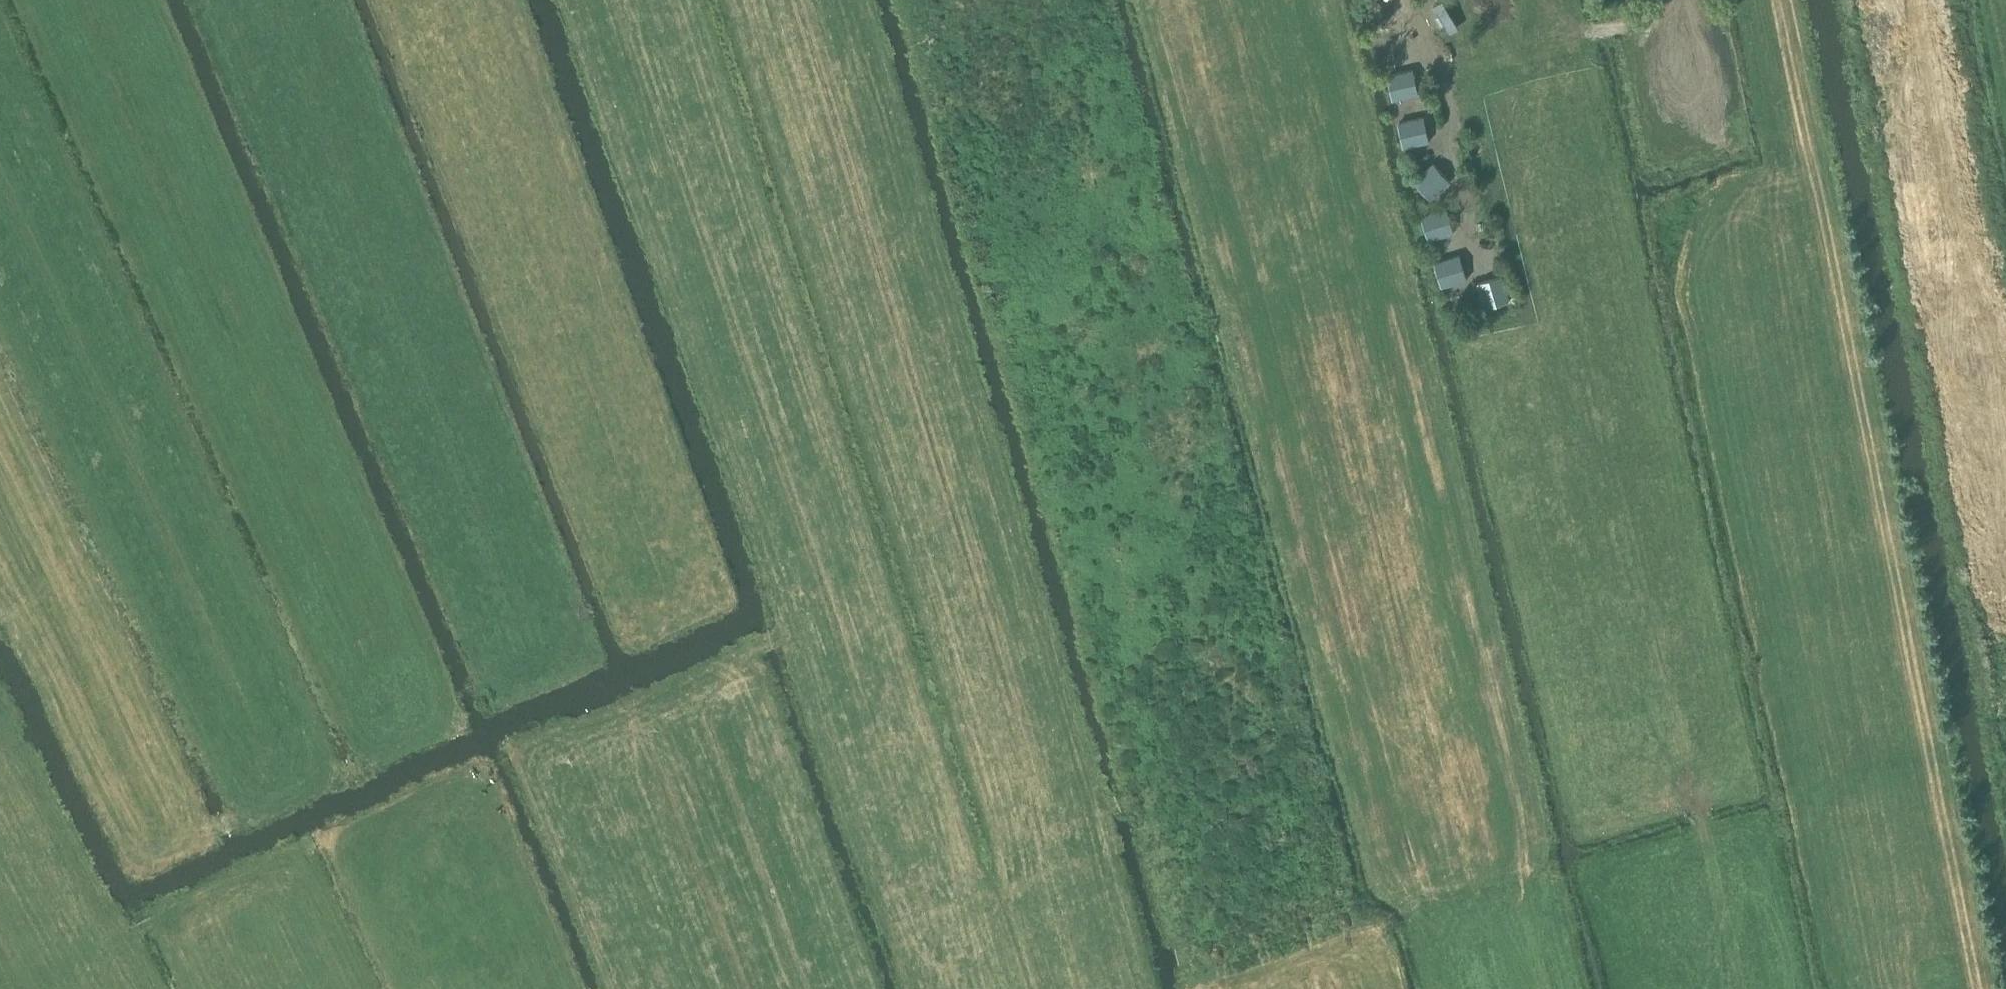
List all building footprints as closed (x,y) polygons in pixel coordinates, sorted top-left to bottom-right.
[(1451,33),(1460,28),(1443,0),(1441,0),(1434,4),(1451,33)] [(1419,94),(1414,69),(1388,75),(1391,87),(1394,100),(1419,94)] [(1430,142),(1424,117),(1399,123),(1404,147),(1430,142)] [(1432,199),(1451,182),(1434,163),(1415,181),(1432,199)] [(1455,232),(1447,208),(1422,216),(1430,240),(1455,232)] [(1467,279),(1460,255),(1435,263),(1442,287),(1467,279)] [(1510,300),(1503,276),(1478,283),(1485,308),(1510,300)]
